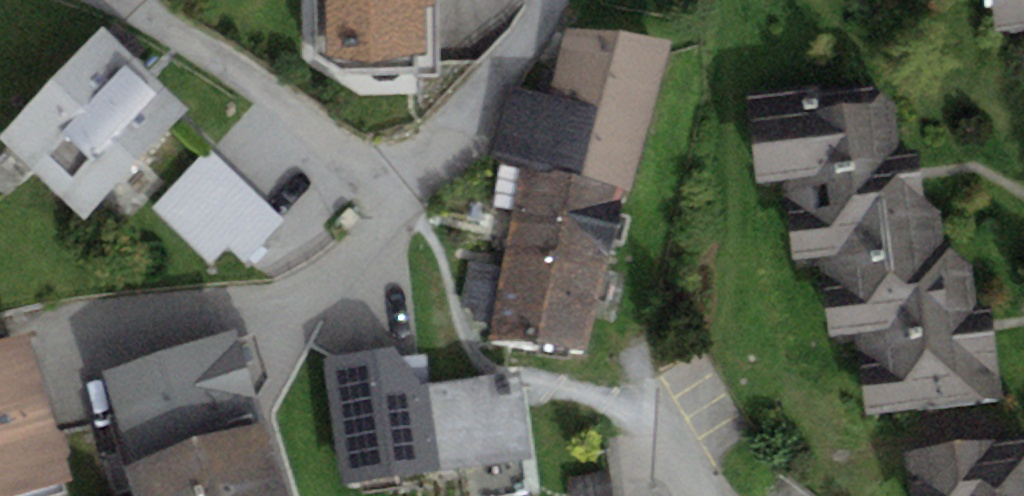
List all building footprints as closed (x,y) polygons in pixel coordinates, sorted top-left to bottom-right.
[(423,0),(305,0),(311,73),(428,65),(423,0)] [(997,27),(1023,25),(1023,0),(995,0),(997,27)] [(489,337),(583,350),(624,187),(630,190),(671,40),(565,27),(550,92),(509,85),(488,157),(522,165),(502,267),(469,261),(461,308),(474,309),(472,322),(490,324),(489,337)] [(174,123),(86,40),(0,131),(0,143),(82,220),(174,123)] [(890,99),(757,105),(760,188),(796,186),(799,269),(836,268),(839,350),(871,349),(874,411),(976,406),(974,376),(1000,375),(998,323),(973,324),(971,274),(940,275),(938,220),(920,221),(917,164),(893,165),(890,99)] [(228,241),(248,262),(284,229),(215,155),(151,213),(200,267),(228,241)] [(103,373),(131,462),(123,465),(133,495),(284,495),(231,332),(103,373)] [(0,343),(0,495),(21,495),(71,481),(26,335),(0,343)] [(533,460),(521,369),(419,383),(392,347),(320,357),(339,491),(454,475),(457,495),(514,495),(529,494),(525,461),(533,460)] [(916,453),(918,495),(1023,495),(1023,449),(916,453)]
